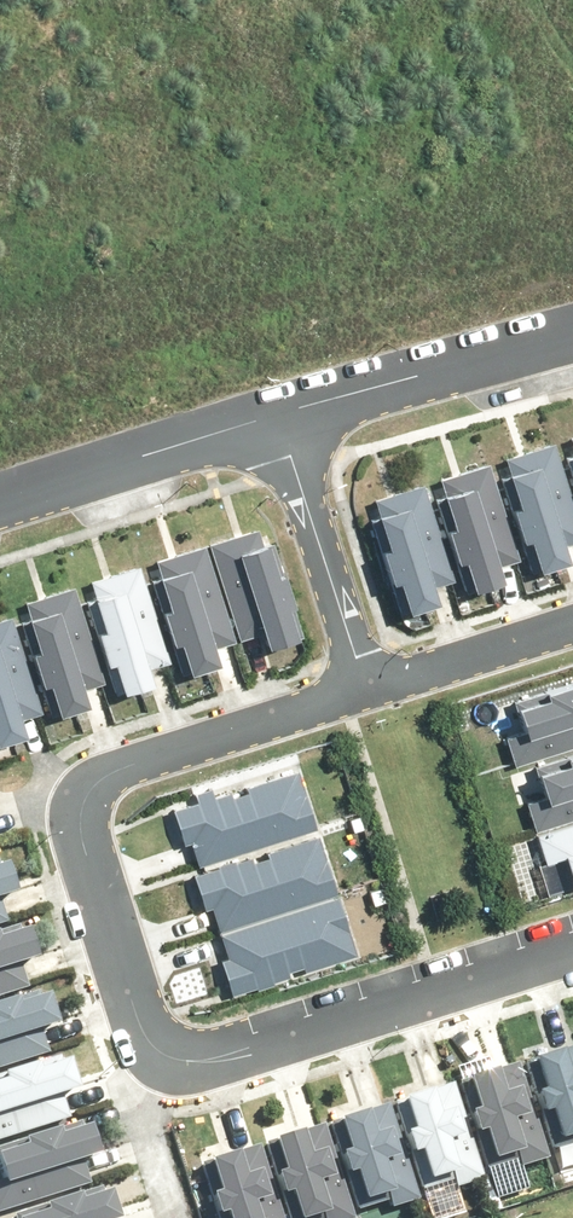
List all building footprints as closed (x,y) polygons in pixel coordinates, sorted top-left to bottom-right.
[(534,569),(557,561),(552,549),(572,541),(572,502),(553,445),(532,452),(538,467),(502,479),(534,569)] [(436,501),(467,591),(490,583),(485,570),(518,559),(486,467),(466,474),(471,489),(436,501)] [(369,522),(400,612),(423,604),(418,591),(451,580),(419,488),(399,495),(404,510),(369,522)] [(210,547),(241,639),(258,634),(263,648),(294,637),(262,541),(257,543),(253,532),(210,547)] [(175,649),(183,675),(213,666),(208,650),(231,643),(203,553),(158,566),(164,583),(156,585),(164,613),(156,615),(166,651),(175,649)] [(112,671),(120,697),(149,688),(144,672),(167,665),(140,575),(95,588),(100,605),(93,607),(101,635),(92,637),(103,673),(112,671)] [(45,693),(53,719),(82,710),(78,694),(100,687),(73,597),(28,610),(33,627),(26,630),(34,657),(25,660),(36,695),(45,693)] [(21,736),(16,720),(39,713),(12,623),(0,626),(0,742),(21,736)] [(510,763),(572,744),(572,684),(488,710),(497,740),(503,737),(510,763)] [(532,828),(572,815),(572,756),(509,775),(519,806),(524,803),(532,828)] [(193,846),(200,869),(314,832),(295,774),(172,814),(183,849),(193,846)] [(548,895),(572,888),(572,826),(536,838),(543,862),(538,863),(548,895)] [(216,913),(224,935),(337,899),(319,841),(195,881),(206,916),(216,913)] [(218,967),(227,997),(359,958),(337,899),(224,935),(231,963),(218,967)] [(26,990),(19,969),(30,965),(18,928),(0,934),(0,998),(26,990)] [(46,1055),(39,1034),(50,1030),(38,993),(0,1005),(0,1070),(46,1055)] [(553,1146),(572,1140),(572,1045),(527,1059),(553,1146)] [(70,1120),(63,1099),(73,1096),(61,1058),(0,1078),(0,1143),(70,1120)] [(458,1077),(485,1164),(515,1155),(518,1165),(547,1156),(517,1059),(458,1077)] [(395,1097),(422,1184),(452,1175),(455,1185),(484,1176),(454,1079),(395,1097)] [(329,1117),(356,1204),(386,1195),(389,1205),(418,1196),(388,1099),(329,1117)] [(290,1217),(315,1217),(322,1216),(323,1217),(351,1217),(354,1217),(325,1120),(266,1138),(290,1217)] [(87,1187),(80,1166),(91,1162),(78,1125),(0,1151),(0,1215),(87,1187)] [(219,1217),(284,1217),(260,1139),(201,1157),(219,1217)] [(100,1189),(10,1217),(109,1217),(100,1189)]
